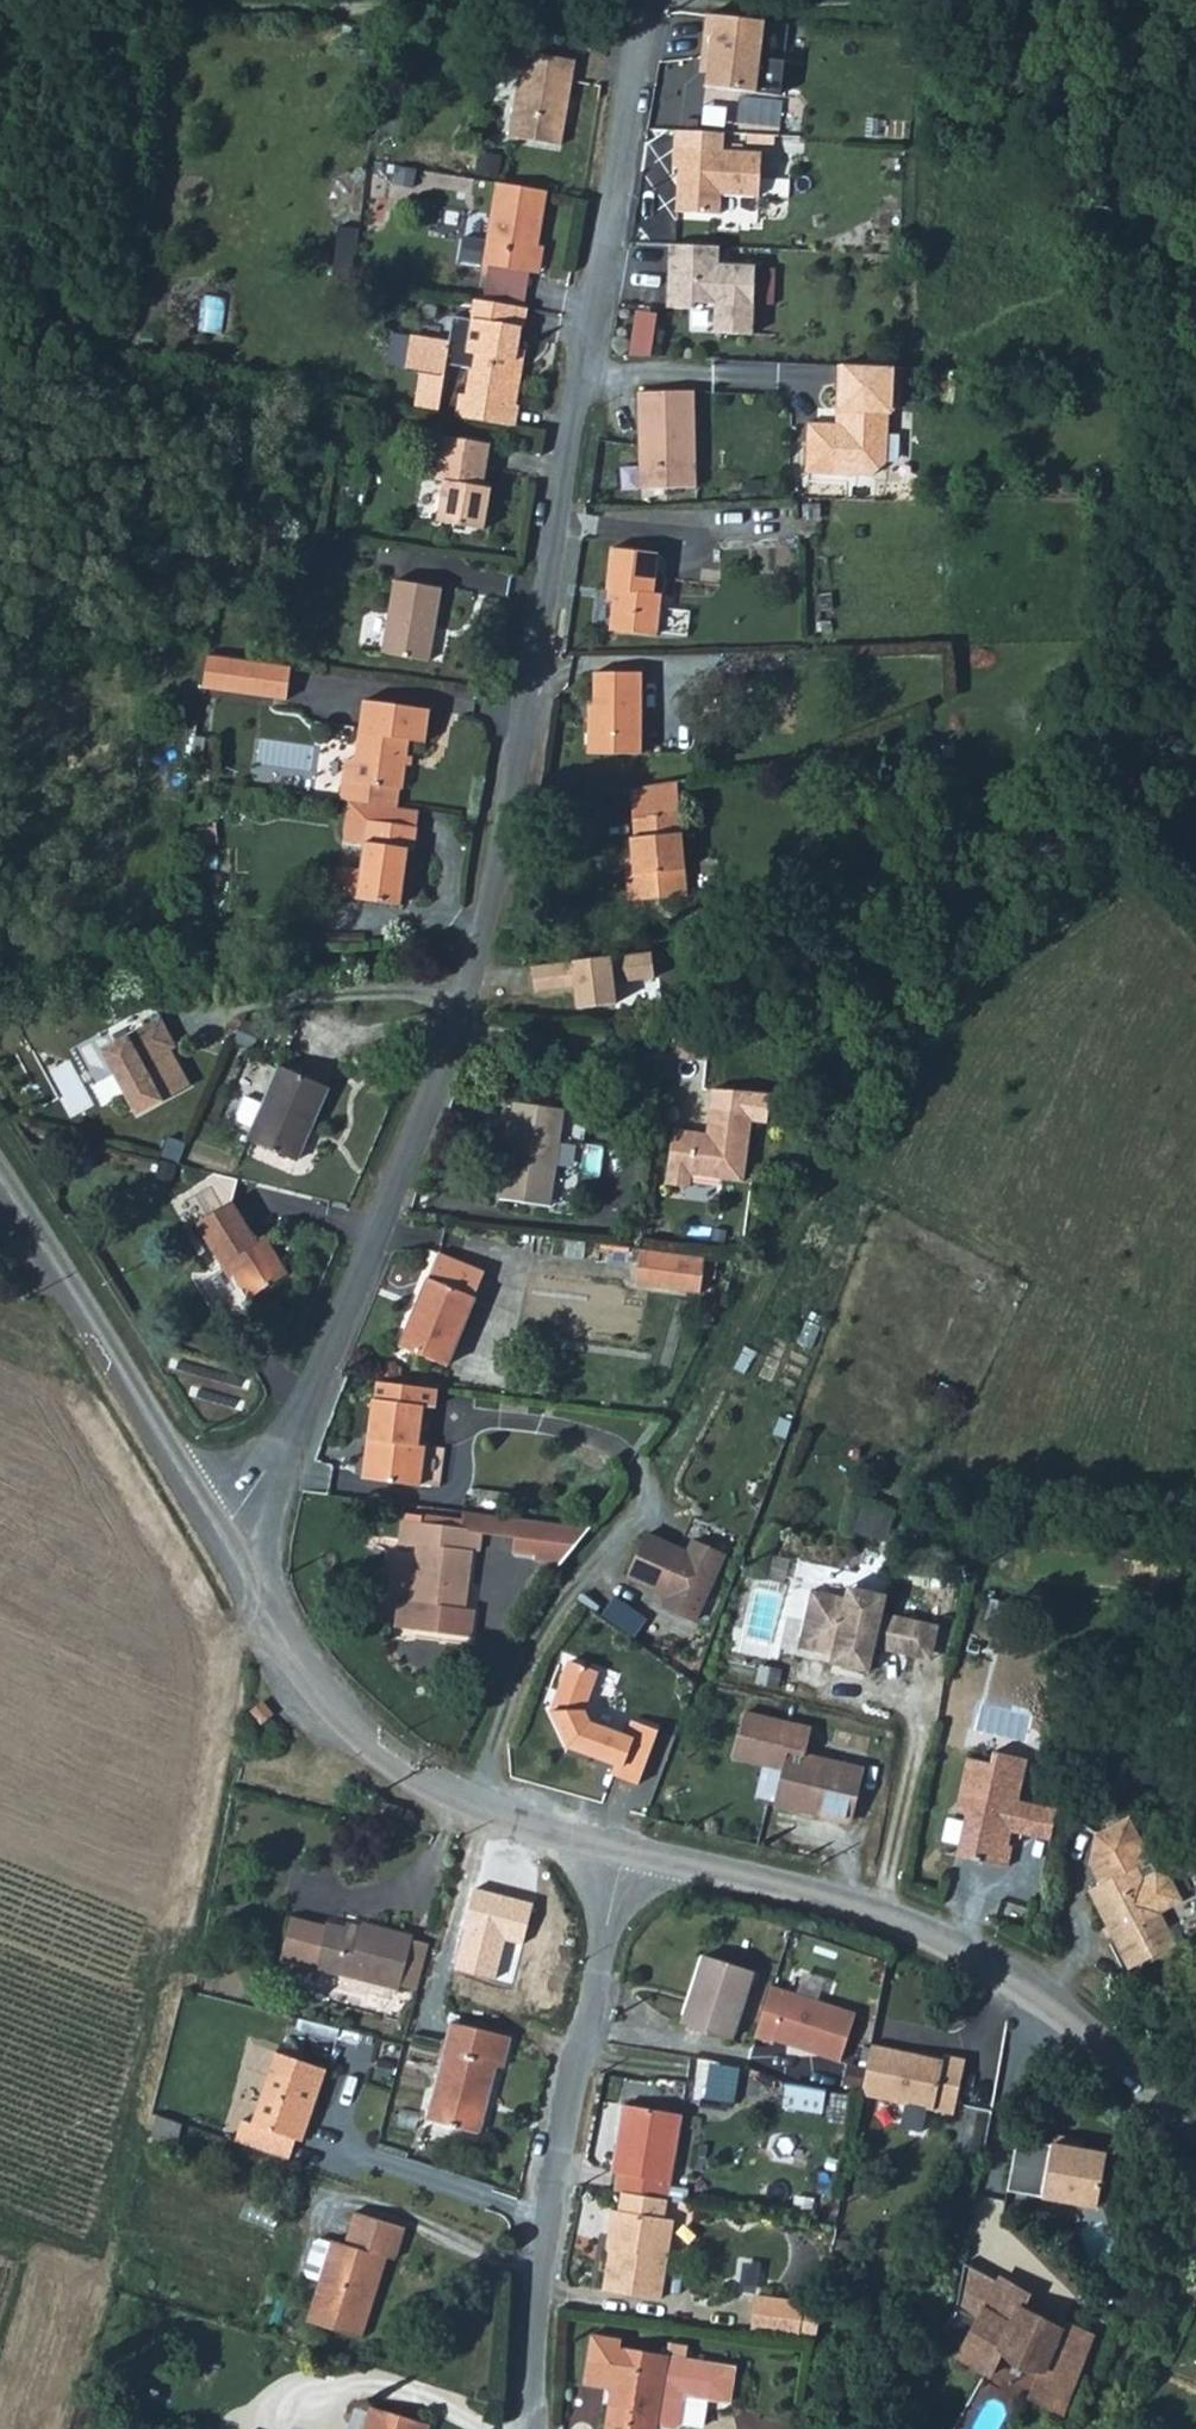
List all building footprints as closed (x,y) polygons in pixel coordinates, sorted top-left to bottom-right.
[(764,22),(706,14),(701,58),(708,59),(706,73),(705,87),(756,93),(779,95),(788,24),(764,22)] [(575,62),(522,54),(508,137),(562,146),(565,123),(560,122),(563,104),(568,105),(575,62)] [(708,59),(701,58),(699,72),(706,73),(708,59)] [(739,123),(741,94),(709,91),(706,120),(739,123)] [(678,167),(677,187),(680,187),(679,193),(676,196),(676,212),(720,214),(721,194),(759,196),(761,152),(673,147),(672,167),(678,167)] [(534,273),(539,246),(548,193),(497,185),(483,265),(534,273)] [(719,247),(669,244),(667,307),(693,309),(693,303),(714,304),(714,309),(713,333),(752,335),(755,266),(718,264),(719,247)] [(540,275),(544,248),(539,246),(534,273),(540,275)] [(522,367),(514,366),(520,332),(490,327),(493,306),(474,302),(471,322),(463,370),(471,372),(466,399),(516,408),(522,367)] [(493,306),(490,327),(520,332),(524,311),(493,306)] [(463,370),(471,322),(454,319),(450,344),(412,338),(407,370),(421,373),(415,407),(440,411),(447,367),(463,370)] [(896,388),(837,385),(837,409),(841,409),(856,410),(841,424),(808,423),(806,473),(872,476),(887,463),(889,412),(895,411),(896,388)] [(454,420),(512,430),(516,408),(466,399),(458,397),(454,420)] [(638,475),(693,477),(692,399),(636,400),(638,475)] [(856,410),(841,409),(841,424),(856,410)] [(431,484),(439,485),(432,525),(479,532),(486,491),(479,490),(486,447),(438,439),(431,484)] [(638,475),(638,497),(694,496),(693,477),(638,475)] [(659,561),(606,554),(599,596),(609,597),(603,634),(656,642),(661,603),(654,602),(659,561)] [(405,659),(416,587),(386,583),(377,655),(405,659)] [(405,659),(424,661),(433,589),(416,587),(405,659)] [(292,663),(208,652),(204,685),(287,697),(292,663)] [(640,684),(592,684),(592,728),(586,728),(586,764),(640,764),(640,684)] [(374,805),(380,806),(397,706),(358,701),(347,784),(337,783),(335,800),(343,801),(374,805)] [(425,710),(397,706),(380,806),(392,808),(394,789),(397,790),(403,742),(420,745),(425,710)] [(672,793),(655,796),(659,826),(675,824),(672,793)] [(630,829),(659,826),(655,796),(628,801),(630,829)] [(337,843),(360,846),(357,872),(353,901),(365,902),(378,823),(372,822),(374,805),(343,801),(337,843)] [(374,805),(372,822),(378,823),(380,806),(374,805)] [(378,823),(412,828),(414,811),(392,808),(380,806),(378,823)] [(409,852),(412,828),(378,823),(365,902),(395,906),(402,851),(409,852)] [(684,907),(675,824),(659,826),(668,909),(684,907)] [(668,909),(659,826),(630,829),(631,848),(627,849),(634,912),(668,909)] [(330,898),(353,901),(357,872),(334,869),(330,898)] [(651,948),(532,964),(536,990),(573,985),(576,1003),(617,998),(615,982),(655,977),(651,948)] [(98,1059),(135,1123),(189,1092),(162,1047),(168,1044),(157,1025),(98,1059)] [(322,1090),(274,1069),(271,1076),(242,1145),(290,1165),(322,1090)] [(693,1128),(669,1125),(660,1179),(684,1183),(686,1171),(738,1180),(749,1110),(708,1103),(703,1129),(702,1137),(692,1135),(693,1128)] [(543,1207),(556,1113),(507,1106),(494,1201),(543,1207)] [(703,1129),(693,1128),(692,1135),(702,1137),(703,1129)] [(235,1183),(212,1177),(167,1205),(185,1233),(191,1229),(217,1270),(222,1266),(245,1301),(285,1276),(262,1239),(253,1245),(229,1206),(235,1183)] [(632,1251),(627,1286),(692,1294),(696,1259),(632,1251)] [(418,1280),(424,1282),(397,1349),(444,1369),(483,1274),(428,1253),(418,1280)] [(436,1391),(378,1382),(369,1442),(378,1443),(373,1478),(418,1484),(423,1449),(416,1448),(421,1408),(434,1410),(436,1391)] [(372,1484),(417,1490),(418,1484),(373,1478),(372,1484)] [(470,1611),(461,1609),(469,1552),(472,1532),(479,1532),(481,1515),(461,1513),(459,1530),(400,1522),(397,1546),(413,1548),(406,1602),(403,1629),(467,1637),(470,1611)] [(513,1520),(481,1515),(479,1532),(510,1538),(513,1520)] [(584,1531),(513,1520),(510,1538),(509,1548),(513,1553),(530,1556),(529,1561),(556,1565),(584,1531)] [(681,1545),(639,1526),(619,1567),(661,1587),(656,1599),(686,1613),(717,1546),(687,1532),(681,1545)] [(479,1532),(472,1532),(469,1552),(476,1553),(479,1532)] [(847,1581),(844,1593),(872,1600),(871,1607),(881,1609),(886,1591),(847,1581)] [(912,1653),(920,1619),(881,1609),(871,1607),(872,1600),(844,1593),(811,1585),(797,1642),(830,1649),(841,1653),(839,1661),(866,1668),(873,1643),(912,1653)] [(640,1613),(608,1590),(595,1607),(627,1630),(640,1613)] [(403,1629),(406,1602),(397,1601),(394,1628),(403,1629)] [(937,1623),(920,1619),(912,1653),(929,1658),(937,1623)] [(828,1659),(839,1661),(841,1653),(830,1649),(828,1659)] [(543,1703),(557,1735),(563,1732),(573,1736),(570,1744),(607,1757),(617,1731),(579,1717),(573,1703),(588,1664),(562,1654),(543,1703)] [(775,1682),(779,1665),(757,1660),(753,1676),(775,1682)] [(254,1702),(246,1710),(257,1722),(265,1715),(254,1702)] [(801,1727),(734,1710),(723,1754),(772,1766),(763,1802),(790,1809),(791,1806),(841,1818),(854,1768),(795,1753),(801,1727)] [(617,1731),(607,1757),(602,1769),(629,1779),(650,1725),(623,1715),(617,1731)] [(563,1732),(557,1735),(558,1739),(570,1744),(573,1736),(563,1732)] [(1024,1742),(991,1735),(987,1752),(1021,1760),(1024,1742)] [(960,1814),(951,1856),(1000,1868),(1006,1831),(1012,1801),(1021,1760),(987,1752),(984,1763),(961,1759),(952,1801),(960,1814)] [(380,1799),(377,1812),(398,1817),(401,1804),(380,1799)] [(1029,1813),(1031,1806),(1012,1801),(1006,1831),(1025,1835),(1029,1813)] [(1029,1813),(1048,1816),(1049,1810),(1031,1806),(1029,1813)] [(1043,1840),(1048,1816),(1029,1813),(1025,1835),(1043,1840)] [(1097,1887),(1085,1892),(1123,1972),(1171,1950),(1155,1916),(1178,1906),(1167,1884),(1153,1878),(1140,1884),(1133,1870),(1147,1863),(1127,1821),(1097,1844),(1107,1864),(1090,1872),(1097,1887)] [(314,1966),(399,1985),(400,1980),(410,1938),(412,1931),(362,1919),(359,1927),(324,1919),(323,1925),(288,1916),(274,1966),(311,1975),(314,1966)] [(410,1938),(400,1980),(419,1984),(429,1942),(410,1938)] [(678,2011),(728,2027),(751,1959),(701,1943),(678,2011)] [(853,2001),(767,1974),(751,2025),(770,2031),(771,2028),(837,2049),(853,2001)] [(439,2076),(492,2090),(499,2061),(505,2063),(513,2031),(454,2016),(439,2076)] [(952,2102),(965,2046),(945,2041),(944,2049),(873,2032),(863,2083),(952,2102)] [(957,2103),(969,2046),(965,2046),(952,2102),(957,2103)] [(325,2067),(276,2051),(264,2089),(313,2105),(325,2067)] [(688,2090),(737,2099),(744,2063),(694,2055),(688,2090)] [(822,2080),(786,2074),(782,2095),(818,2101),(822,2080)] [(492,2090),(439,2076),(431,2115),(482,2128),(492,2090)] [(313,2105),(264,2089),(253,2122),(244,2119),(240,2130),(293,2147),(296,2136),(303,2138),(313,2105)] [(621,2131),(616,2160),(614,2176),(619,2177),(649,2182),(665,2184),(678,2100),(621,2091),(614,2130),(621,2131)] [(983,2110),(965,2106),(958,2143),(975,2147),(983,2110)] [(236,2140),(290,2157),(293,2147),(240,2130),(236,2140)] [(614,2130),(608,2159),(616,2160),(621,2131),(614,2130)] [(1039,2192),(1093,2203),(1103,2152),(1072,2145),(1074,2137),(1051,2132),(1050,2141),(1039,2192)] [(1050,2141),(1015,2134),(1004,2185),(1039,2192),(1050,2141)] [(599,2272),(659,2283),(665,2242),(656,2240),(662,2202),(647,2200),(649,2182),(619,2177),(616,2197),(609,2196),(604,2223),(609,2227),(607,2235),(604,2235),(599,2272)] [(647,2200),(662,2202),(665,2184),(649,2182),(647,2200)] [(656,2240),(665,2242),(671,2203),(662,2202),(656,2240)] [(405,2228),(355,2212),(344,2245),(332,2241),(331,2243),(319,2282),(306,2322),(361,2340),(380,2280),(375,2278),(381,2257),(395,2262),(405,2228)] [(319,2282),(331,2243),(319,2239),(313,2242),(304,2272),(307,2278),(319,2282)] [(1039,2387),(1068,2401),(1094,2324),(1065,2312),(1062,2320),(1023,2302),(1026,2295),(957,2266),(945,2307),(978,2323),(964,2354),(995,2369),(1005,2344),(1047,2361),(1039,2387)] [(756,2283),(751,2319),(799,2325),(804,2289),(756,2283)] [(978,2323),(945,2307),(931,2339),(964,2354),(978,2323)] [(585,2372),(613,2375),(620,2335),(621,2326),(591,2322),(585,2372)] [(620,2335),(613,2375),(607,2425),(633,2428),(655,2428),(657,2413),(676,2416),(682,2411),(686,2382),(730,2388),(735,2352),(685,2345),(687,2332),(668,2329),(666,2342),(620,2335)] [(369,2401),(361,2428),(426,2428),(429,2418),(369,2401)]
